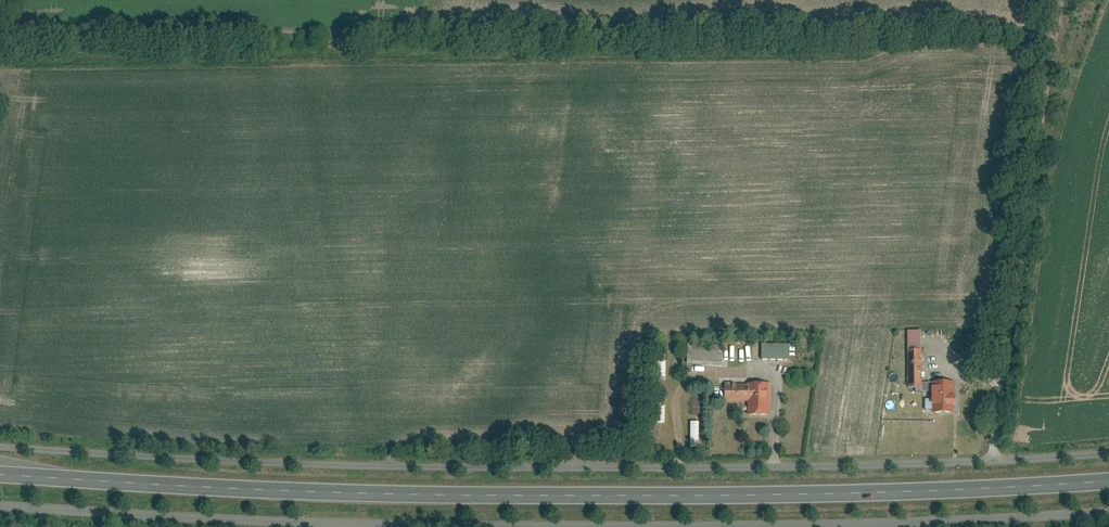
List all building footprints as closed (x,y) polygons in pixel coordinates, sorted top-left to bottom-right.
[(919,331),(905,332),(906,386),(920,386),(920,382),(919,331)] [(788,343),(760,343),(760,359),(788,359),(788,343)] [(724,345),(688,344),(687,364),(723,365),(724,345)] [(969,357),(968,369),(983,369),(983,357),(969,357)] [(930,412),(952,412),(952,396),(954,396),(954,381),(929,382),(929,390),(930,412)] [(920,390),(929,390),(929,382),(920,382),(920,386),(920,390)] [(770,383),(723,384),(724,400),(748,399),(748,416),(769,415),(768,400),(770,400),(770,383)]
